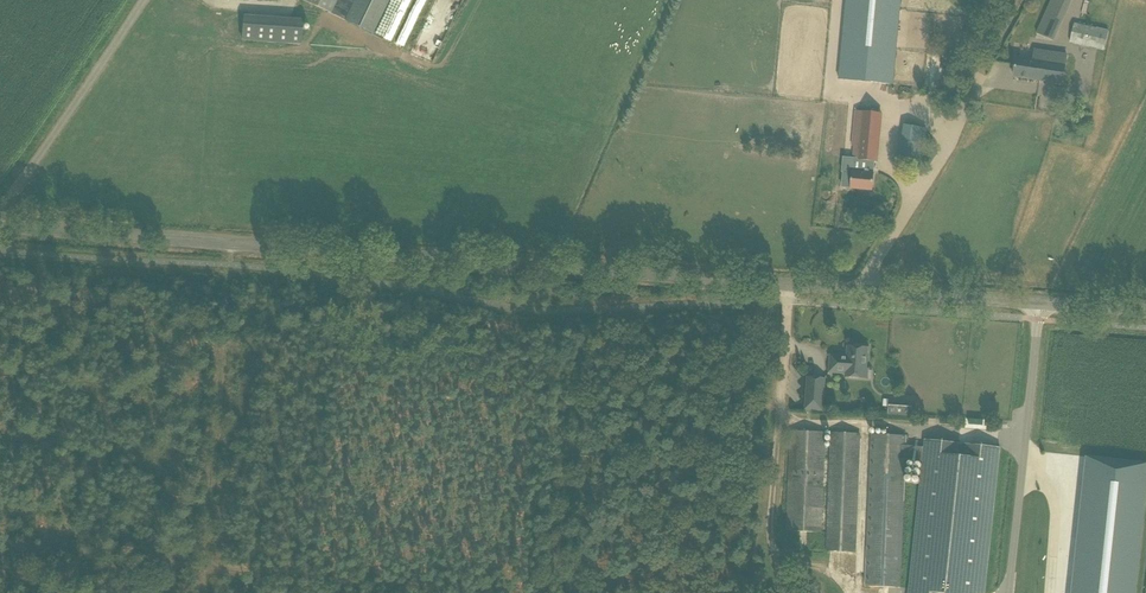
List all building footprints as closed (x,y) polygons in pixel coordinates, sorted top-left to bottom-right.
[(373,35),(390,0),(354,0),(352,2),(347,0),(302,0),(373,35)] [(838,79),(893,84),(901,0),(846,0),(838,79)] [(1072,0),(1053,0),(1036,33),(1050,39),(1055,27),(1058,29),(1072,0)] [(238,42),(299,43),(299,17),(239,15),(238,42)] [(1070,43),(1104,51),(1109,30),(1075,23),(1070,43)] [(1062,85),(1064,73),(1067,54),(1033,50),(1032,60),(1016,58),(1015,69),(1014,76),(1062,85)] [(843,157),(842,172),(843,172),(843,177),(851,178),(851,188),(873,190),(875,161),(877,161),(881,113),(870,112),(855,111),(851,146),(853,146),(852,158),(843,157)] [(903,124),(897,163),(919,167),(926,128),(903,124)] [(846,377),(867,378),(870,348),(865,348),(865,346),(857,345),(857,347),(848,346),(847,358),(843,357),(843,356),(831,355),(830,372),(846,373),(846,377)] [(824,378),(808,377),(805,409),(822,410),(824,378)] [(888,415),(911,417),(912,404),(889,402),(888,415)] [(821,532),(825,432),(791,431),(786,531),(821,532)] [(855,552),(860,434),(831,432),(827,551),(855,552)] [(865,586),(900,587),(905,460),(905,445),(906,435),(871,434),(865,586)] [(905,445),(905,460),(923,462),(909,589),(909,592),(984,592),(1000,447),(925,439),(924,447),(905,445)] [(1071,592),(1136,592),(1145,498),(1145,463),(1087,457),(1086,457),(1071,592)]
